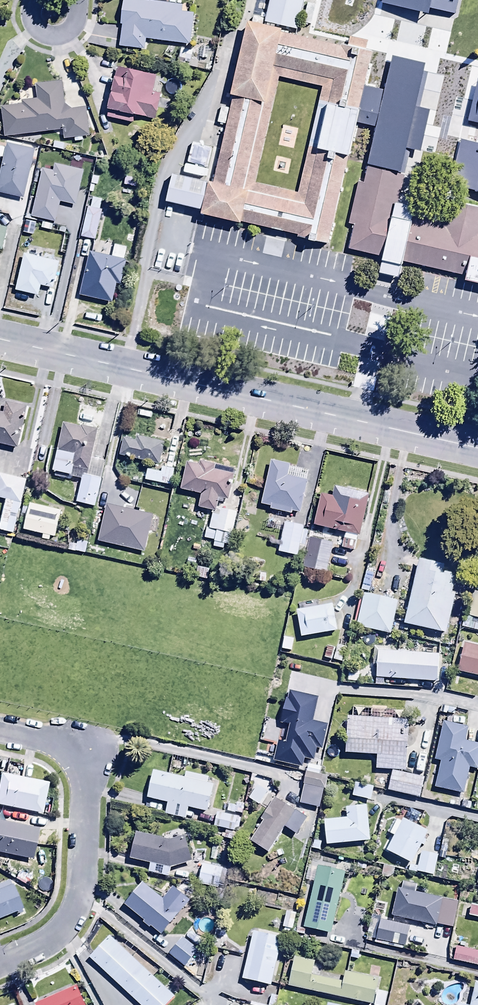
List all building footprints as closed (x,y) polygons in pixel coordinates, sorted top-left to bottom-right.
[(154,4),(124,0),(123,0),(120,27),(123,28),(120,48),(145,52),(146,42),(189,48),(194,16),(183,15),(184,8),(169,6),(170,0),(155,0),(154,4)] [(264,21),(297,29),(304,0),(269,0),(264,21)] [(382,3),(429,13),(430,8),(456,14),(459,0),(382,0),(382,3)] [(252,21),(247,20),(230,94),(233,95),(230,107),(222,105),(218,122),(226,123),(213,182),(208,181),(208,182),(172,174),(165,201),(166,201),(199,209),(201,209),(201,213),(241,222),(241,221),(298,234),(298,236),(329,243),(349,155),(309,146),(298,192),(255,182),(279,76),(323,86),(319,100),(359,109),(365,85),(373,51),(365,49),(368,39),(350,35),(347,46),(281,31),(282,28),(263,24),(264,17),(254,15),(252,21)] [(193,53),(181,51),(180,61),(191,63),(193,53)] [(367,164),(405,173),(411,149),(421,151),(430,108),(420,106),(428,72),(423,71),(425,62),(392,55),(384,89),(365,85),(359,109),(356,121),(376,126),(367,164)] [(156,78),(156,76),(118,68),(107,120),(134,126),(135,119),(155,123),(164,80),(156,78)] [(477,80),(468,120),(477,123),(477,80)] [(16,102),(8,103),(4,110),(1,110),(5,140),(63,133),(64,141),(91,138),(88,110),(72,112),(64,106),(61,83),(15,90),(16,102)] [(319,100),(309,146),(349,155),(356,121),(359,109),(319,100)] [(461,139),(451,185),(477,191),(477,142),(461,139)] [(81,172),(82,166),(70,163),(69,169),(54,166),(53,174),(42,171),(32,219),(57,224),(61,203),(76,207),(84,173),(81,172)] [(367,166),(364,182),(359,180),(349,222),(354,224),(349,248),(383,256),(395,202),(397,202),(404,174),(367,166)] [(0,198),(0,213),(6,214),(9,199),(0,198)] [(81,241),(98,244),(106,208),(102,207),(103,203),(93,200),(90,210),(88,209),(81,241)] [(403,261),(465,275),(464,280),(477,283),(477,206),(449,200),(444,221),(414,214),(403,261)] [(397,202),(395,202),(383,256),(379,272),(399,277),(403,261),(414,214),(415,206),(412,206),(397,202)] [(4,253),(8,230),(0,228),(0,252),(4,253)] [(114,248),(112,259),(90,254),(80,299),(113,306),(117,287),(122,288),(128,263),(125,262),(127,251),(114,248)] [(45,257),(45,260),(24,256),(15,293),(39,299),(41,289),(54,292),(60,264),(51,262),(52,258),(45,257)] [(13,449),(18,450),(28,411),(7,405),(4,416),(0,415),(0,449),(12,452),(13,449)] [(98,433),(63,426),(53,475),(82,481),(76,506),(96,510),(105,465),(92,462),(98,433)] [(165,445),(136,438),(135,443),(124,441),(119,458),(159,468),(165,445)] [(288,462),(270,458),(260,502),(269,504),(268,508),(290,513),(290,509),(299,511),(306,479),(286,474),(288,462)] [(197,460),(196,463),(187,461),(181,487),(199,492),(196,505),(214,510),(217,500),(222,502),(223,498),(226,498),(232,473),(230,472),(231,468),(197,460)] [(144,483),(156,485),(155,488),(163,490),(163,486),(171,488),(174,470),(162,468),(161,474),(146,471),(144,483)] [(6,503),(0,526),(0,533),(14,537),(27,483),(0,477),(0,502),(6,503)] [(312,523),(344,530),(341,546),(353,549),(357,533),(358,533),(368,492),(333,485),(331,494),(319,492),(312,523)] [(61,514),(31,506),(24,533),(43,538),(42,543),(50,545),(51,540),(54,541),(61,514)] [(237,511),(219,506),(219,507),(216,507),(214,513),(213,512),(208,527),(216,529),(213,540),(220,542),(223,532),(230,534),(237,511)] [(149,517),(104,507),(96,541),(142,551),(149,517)] [(279,519),(265,517),(263,527),(277,529),(279,519)] [(308,526),(284,520),(277,549),(296,554),(297,550),(302,551),(308,526)] [(332,541),(308,535),(302,565),(325,570),(332,541)] [(442,569),(444,560),(418,555),(403,623),(446,632),(449,616),(459,618),(462,602),(453,600),(455,592),(450,590),(454,572),(442,569)] [(396,600),(369,594),(372,583),(361,581),(352,623),(355,624),(389,632),(396,600)] [(467,613),(463,612),(459,627),(475,631),(477,625),(477,591),(473,590),(467,613)] [(295,610),(299,636),(335,631),(331,605),(295,610)] [(419,642),(381,639),(381,646),(372,645),(370,664),(376,665),(375,677),(436,681),(438,654),(418,652),(419,642)] [(477,676),(477,645),(462,642),(456,671),(477,676)] [(347,646),(336,644),(332,659),(343,662),(347,646)] [(358,669),(347,668),(347,681),(358,681),(358,669)] [(301,766),(303,759),(313,761),(316,746),(322,747),(327,724),(312,720),(317,696),(288,690),(287,693),(285,693),(279,722),(288,725),(285,740),(277,739),(272,760),(301,766)] [(376,753),(376,768),(405,770),(409,719),(347,716),(345,751),(376,753)] [(433,787),(463,793),(469,766),(477,768),(477,765),(477,743),(463,740),(466,726),(442,720),(434,758),(439,759),(433,787)] [(144,797),(167,802),(164,813),(184,817),(186,807),(207,811),(213,782),(205,780),(206,776),(185,771),(184,776),(151,768),(144,797)] [(391,770),(386,790),(419,797),(423,778),(391,770)] [(327,775),(305,771),(302,785),(324,790),(327,775)] [(39,813),(39,812),(46,813),(49,801),(41,800),(45,781),(0,773),(0,805),(24,810),(22,819),(42,823),(43,813),(39,813)] [(354,781),(350,795),(370,800),(373,786),(354,781)] [(263,824),(250,844),(267,855),(283,829),(295,836),(305,821),(267,797),(258,810),(265,814),(260,822),(263,824)] [(367,804),(345,806),(346,817),(324,819),(326,844),(370,841),(367,804)] [(216,810),(212,824),(238,831),(241,817),(216,810)] [(411,863),(420,844),(423,845),(426,839),(423,838),(427,830),(401,818),(400,821),(395,819),(389,833),(393,835),(386,851),(411,863)] [(31,858),(37,827),(0,820),(0,852),(31,858)] [(136,831),(129,857),(149,862),(147,871),(167,876),(169,867),(193,861),(186,834),(167,839),(136,831)] [(409,864),(408,871),(436,875),(437,869),(434,868),(437,854),(420,851),(418,866),(409,864)] [(394,864),(382,863),(381,876),(393,877),(394,864)] [(330,932),(344,871),(316,865),(315,871),(307,869),(305,881),(312,883),(302,926),(330,932)] [(19,908),(21,907),(11,883),(9,883),(7,879),(0,882),(0,916),(15,909),(16,913),(20,911),(19,908)] [(396,887),(390,914),(435,925),(438,913),(444,914),(446,906),(439,905),(441,898),(415,892),(417,884),(402,880),(400,888),(396,887)] [(149,927),(150,925),(161,934),(189,899),(172,885),(161,898),(141,881),(123,903),(143,919),(141,921),(149,927)] [(471,904),(468,916),(477,918),(477,905),(471,904)] [(292,928),(295,912),(284,909),(281,926),(292,928)] [(409,925),(380,918),(374,942),(389,946),(391,942),(392,942),(391,947),(403,950),(409,925)] [(199,936),(188,928),(183,936),(194,944),(199,936)] [(282,936),(251,930),(241,979),(272,986),(282,936)] [(88,956),(140,1004),(166,1004),(174,996),(108,934),(88,956)] [(199,950),(181,936),(167,954),(185,968),(199,950)] [(455,946),(452,960),(477,966),(477,951),(455,946)] [(292,956),(285,985),(371,1004),(379,969),(371,967),(369,975),(343,969),(340,982),(318,977),(321,962),(292,956)] [(202,981),(205,965),(198,964),(194,979),(202,981)] [(474,980),(469,1004),(457,1002),(456,1004),(477,1004),(477,981),(474,980)] [(34,1001),(36,1004),(84,1004),(76,984),(34,1001)] [(376,990),(373,1004),(384,1004),(387,992),(376,990)]
